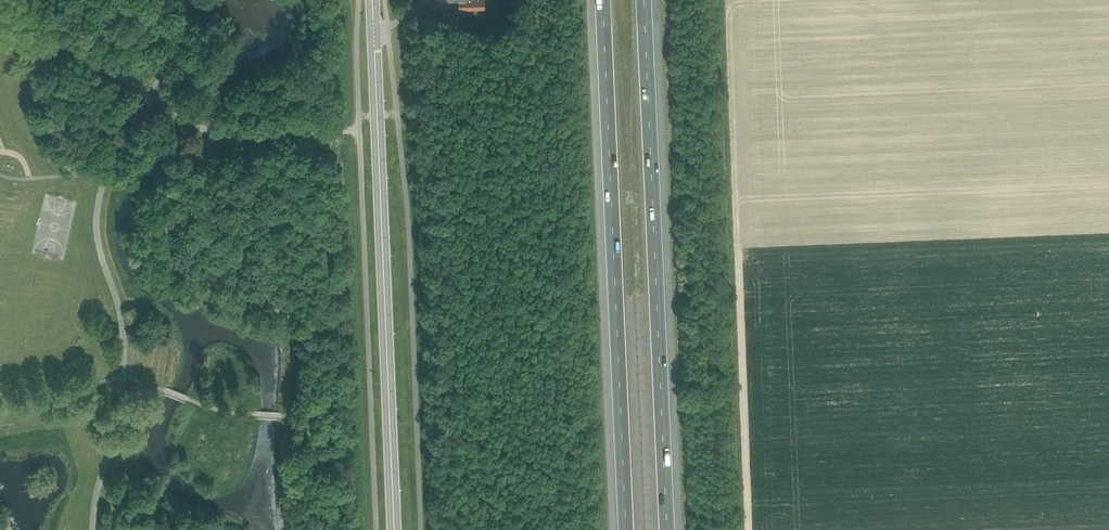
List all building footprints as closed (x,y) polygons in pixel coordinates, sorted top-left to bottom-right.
[(452,1),(459,1),(459,10),(479,9),(478,0),(452,0),(452,1)]
